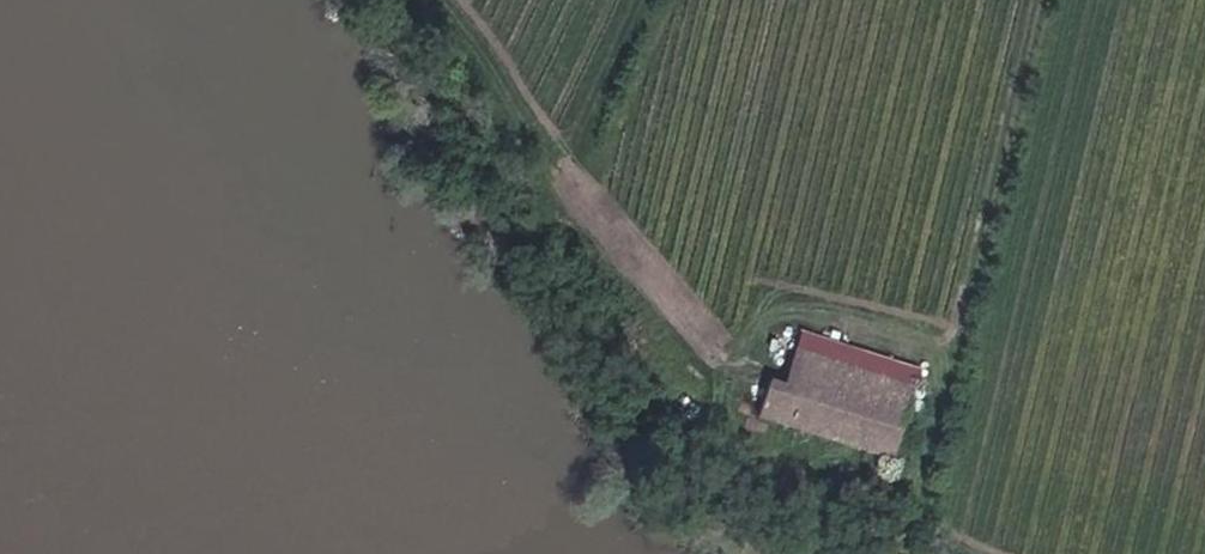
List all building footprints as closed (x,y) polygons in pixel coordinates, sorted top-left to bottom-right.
[(888,465),(918,390),(807,349),(791,383),(775,379),(761,411),(888,465)]
